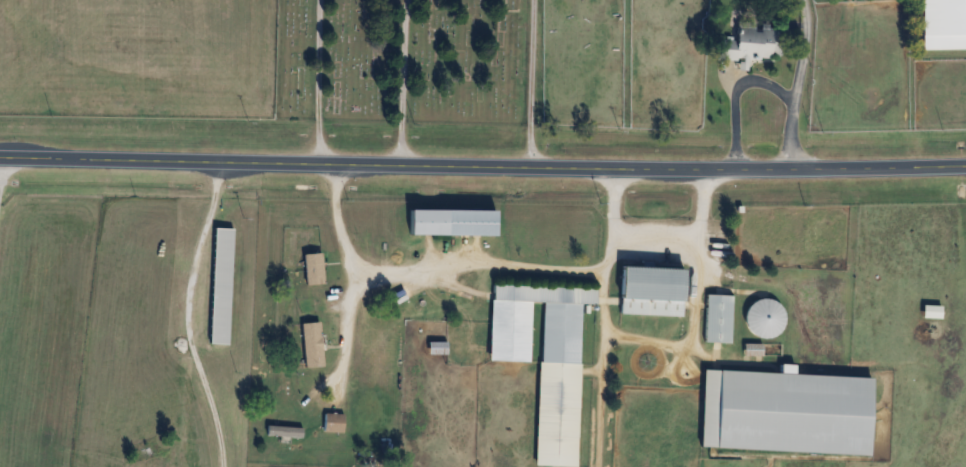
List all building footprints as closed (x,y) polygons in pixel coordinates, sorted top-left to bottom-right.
[(921,51),(965,51),(965,0),(920,0),(921,51)] [(747,59),(781,59),(782,30),(769,30),(769,28),(737,27),(737,41),(721,41),(721,60),(739,60),(739,71),(747,71),(747,59)] [(495,235),(495,209),(409,209),(409,235),(495,235)] [(228,345),(233,228),(213,228),(208,344),(228,345)] [(305,254),(305,284),(322,284),(322,254),(305,254)] [(620,314),(681,316),(683,268),(622,266),(620,314)] [(582,304),(596,305),(596,289),(491,285),(489,361),(529,362),(531,302),(542,302),(536,466),(565,466),(576,466),(582,304)] [(730,343),(731,295),(705,294),(704,342),(730,343)] [(763,341),(784,315),(761,296),(740,322),(763,341)] [(940,319),(940,306),(923,306),(923,319),(940,319)] [(322,367),(320,323),(302,323),(304,368),(322,367)] [(760,345),(744,345),(744,356),(760,356),(760,345)] [(868,455),(871,378),(793,374),(793,366),(780,365),(780,373),(702,370),(699,448),(868,455)] [(342,414),(323,414),(323,432),(342,432),(342,414)] [(302,437),(302,427),(267,426),(267,437),(302,437)]
